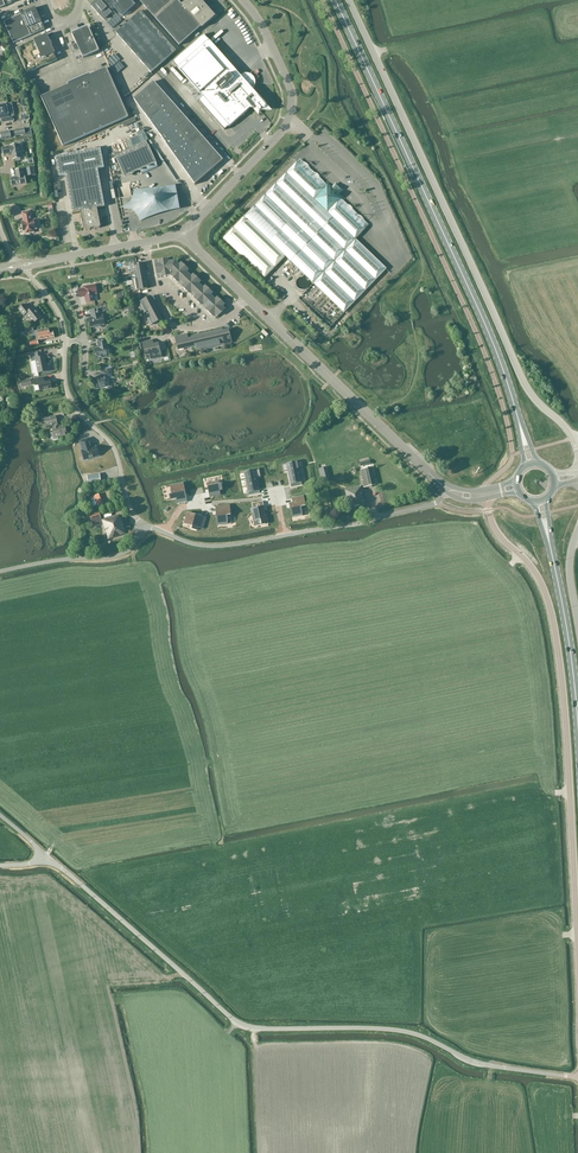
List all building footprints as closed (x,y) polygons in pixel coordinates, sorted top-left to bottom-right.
[(19,0),(0,0),(0,8),(19,0)] [(99,0),(98,0),(92,6),(104,20),(111,13),(99,0)] [(119,4),(114,8),(122,17),(135,5),(131,0),(115,0),(119,4)] [(156,18),(176,0),(139,0),(156,18)] [(156,18),(155,18),(179,46),(201,27),(202,28),(215,16),(207,7),(206,8),(202,4),(203,3),(201,0),(187,0),(182,5),(177,0),(176,0),(156,18)] [(42,22),(35,8),(21,14),(4,22),(13,43),(45,30),(42,22)] [(176,51),(151,22),(141,11),(116,33),(151,73),(176,51)] [(72,35),(76,43),(77,44),(74,45),(76,50),(79,49),(83,58),(99,51),(89,27),(72,35)] [(34,41),(16,49),(27,74),(57,60),(54,54),(55,53),(47,35),(34,41)] [(204,35),(172,62),(203,98),(199,102),(225,131),(249,109),(253,109),(256,112),(258,110),(259,111),(260,111),(261,111),(260,109),(261,108),(264,109),(267,107),(266,104),(253,90),(255,83),(253,77),(248,74),(244,74),(240,76),(204,35)] [(109,38),(100,44),(103,50),(113,45),(109,38)] [(68,85),(41,97),(63,147),(128,117),(107,68),(90,75),(90,74),(68,84),(68,85)] [(129,85),(135,79),(130,74),(124,80),(129,85)] [(150,98),(160,89),(154,82),(144,90),(150,98)] [(150,98),(156,105),(166,96),(160,89),(150,98)] [(139,107),(150,98),(144,90),(134,99),(139,107)] [(156,105),(163,112),(173,103),(166,96),(156,105)] [(156,105),(150,98),(139,107),(145,115),(156,105)] [(1,119),(2,123),(14,121),(13,116),(10,117),(7,104),(6,104),(5,103),(0,104),(0,119),(1,119)] [(173,103),(163,112),(169,119),(179,110),(173,103)] [(163,112),(156,105),(145,115),(151,123),(163,112)] [(169,119),(175,126),(185,117),(179,110),(169,119)] [(169,119),(163,112),(151,123),(156,130),(169,119)] [(175,126),(182,133),(192,124),(185,117),(175,126)] [(175,126),(169,119),(156,130),(162,138),(175,126)] [(182,133),(188,140),(198,131),(192,124),(182,133)] [(182,133),(175,126),(162,138),(167,146),(182,133)] [(31,127),(15,130),(1,133),(2,140),(16,138),(16,136),(25,135),(25,136),(32,135),(31,128),(31,127)] [(188,140),(194,147),(204,139),(198,131),(188,140)] [(129,149),(144,142),(148,140),(145,133),(141,135),(126,142),(129,149)] [(188,140),(182,133),(167,146),(173,154),(188,140)] [(194,147),(201,154),(211,146),(204,139),(194,147)] [(194,147),(188,140),(173,154),(178,162),(194,147)] [(147,141),(115,155),(124,176),(140,169),(142,174),(158,167),(147,141)] [(11,146),(2,148),(3,155),(10,154),(10,153),(12,153),(13,160),(21,158),(19,144),(11,146)] [(211,146),(201,154),(207,162),(217,153),(211,146)] [(201,154),(194,147),(178,162),(184,169),(201,154)] [(101,149),(56,157),(59,177),(66,175),(73,213),(80,211),(84,230),(85,231),(90,230),(91,229),(93,228),(95,229),(100,228),(101,227),(97,208),(105,207),(98,169),(104,168),(101,149)] [(223,160),(217,153),(207,162),(213,169),(223,160)] [(207,162),(201,154),(184,169),(189,177),(207,162)] [(213,169),(207,162),(189,177),(195,185),(213,169)] [(386,269),(355,239),(366,228),(340,203),(345,199),(339,194),(342,191),(335,184),(332,187),(327,182),(323,187),(297,162),(223,239),(265,279),(286,257),(344,313),(386,269)] [(17,177),(11,178),(12,186),(26,184),(25,176),(24,176),(23,169),(15,170),(16,176),(17,175),(17,177)] [(120,199),(123,218),(176,208),(173,189),(120,199)] [(22,223),(21,223),(23,232),(25,232),(26,234),(34,232),(34,230),(37,230),(35,220),(32,220),(30,211),(22,212),(24,222),(22,222),(22,223)] [(166,276),(170,275),(175,261),(172,261),(172,259),(168,259),(163,260),(166,276)] [(161,277),(166,276),(163,260),(158,261),(155,262),(158,277),(161,277)] [(170,275),(174,278),(185,267),(181,263),(179,261),(177,263),(175,261),(170,275)] [(148,289),(144,263),(131,266),(128,267),(129,273),(136,272),(138,278),(133,279),(135,291),(148,289)] [(189,270),(185,267),(174,278),(177,282),(178,282),(180,284),(191,273),(188,270),(189,270)] [(191,273),(180,284),(182,286),(186,290),(197,278),(193,275),(191,273)] [(190,293),(192,295),(203,284),(200,282),(201,282),(197,278),(186,290),(189,294),(190,293)] [(194,298),(198,302),(209,290),(205,286),(203,284),(192,295),(194,298)] [(95,285),(83,287),(84,289),(78,290),(80,298),(85,297),(86,303),(95,301),(94,293),(97,292),(95,285)] [(209,290),(198,302),(201,305),(204,307),(215,296),(212,293),(213,293),(209,290)] [(148,319),(151,325),(163,319),(151,296),(139,303),(145,313),(148,311),(149,312),(151,317),(148,319)] [(217,298),(215,296),(204,307),(206,309),(209,313),(221,301),(217,298)] [(225,305),(221,301),(209,313),(213,317),(213,316),(216,319),(227,307),(224,305),(225,305)] [(34,324),(42,317),(34,308),(30,311),(25,304),(19,309),(24,316),(26,314),(34,324)] [(92,318),(89,318),(91,327),(95,327),(95,328),(101,327),(101,326),(105,325),(103,316),(100,316),(99,309),(91,311),(92,318)] [(38,331),(35,331),(36,340),(38,340),(39,340),(41,340),(54,338),(53,332),(49,332),(49,329),(38,331)] [(193,336),(195,346),(197,351),(232,342),(229,330),(223,331),(223,330),(193,336)] [(195,346),(193,336),(188,338),(187,335),(175,338),(178,350),(195,346)] [(99,348),(95,349),(97,359),(108,357),(106,349),(108,349),(106,338),(97,340),(99,348)] [(151,359),(162,357),(159,344),(154,345),(153,341),(143,343),(145,356),(150,354),(151,359)] [(38,373),(49,371),(48,366),(47,366),(45,357),(43,357),(42,353),(31,355),(32,362),(36,361),(38,373)] [(102,378),(94,379),(96,389),(105,387),(105,389),(111,388),(109,378),(114,377),(112,369),(100,371),(102,378)] [(39,390),(52,387),(50,379),(44,381),(43,377),(35,378),(36,385),(38,384),(39,390)] [(42,419),(44,428),(53,426),(53,428),(53,432),(52,432),(51,432),(52,441),(59,439),(59,438),(58,437),(67,435),(65,425),(57,427),(56,425),(58,425),(56,416),(46,418),(45,414),(45,413),(40,414),(40,415),(39,415),(40,417),(39,417),(34,419),(35,424),(40,422),(39,419),(42,419)] [(82,451),(84,460),(99,456),(98,454),(99,454),(97,448),(96,446),(90,448),(90,446),(91,445),(90,445),(88,438),(79,441),(82,451)] [(282,465),(284,472),(299,469),(298,462),(282,465)] [(365,487),(376,485),(372,467),(361,470),(365,487)] [(300,475),(299,469),(284,472),(288,471),(289,478),(300,475)] [(244,473),(245,480),(260,477),(259,470),(244,473)] [(91,478),(87,479),(88,484),(101,482),(100,474),(91,476),(91,478)] [(300,475),(289,478),(290,484),(302,482),(300,475)] [(245,480),(247,486),(258,484),(256,478),(261,477),(260,477),(245,480)] [(209,492),(210,497),(220,495),(219,490),(222,490),(221,484),(218,485),(217,482),(207,484),(209,492)] [(183,484),(179,484),(179,487),(171,488),(172,494),(170,495),(171,500),(177,499),(178,504),(187,502),(185,494),(183,483),(183,484)] [(258,484),(247,486),(248,493),(259,490),(258,484)] [(362,491),(361,487),(345,490),(349,508),(349,509),(350,509),(350,508),(365,505),(366,505),(362,491)] [(105,504),(101,493),(94,496),(98,506),(105,504)] [(290,508),(292,515),(295,514),(296,517),(302,516),(301,507),(305,506),(303,497),(292,499),(293,503),(289,504),(290,508)] [(253,513),(255,521),(260,520),(261,525),(268,524),(267,515),(265,516),(264,511),(263,502),(252,504),(254,509),(253,509),(253,513),(253,514),(253,513)] [(217,518),(217,522),(221,522),(221,525),(228,524),(227,516),(230,515),(230,505),(216,507),(216,515),(217,518)] [(99,511),(89,514),(91,521),(101,518),(99,511)] [(198,516),(187,513),(186,517),(189,518),(187,524),(193,526),(192,529),(197,531),(198,528),(202,529),(205,518),(198,516)] [(114,516),(113,516),(101,520),(107,539),(125,534),(120,515),(115,516),(114,516)]
